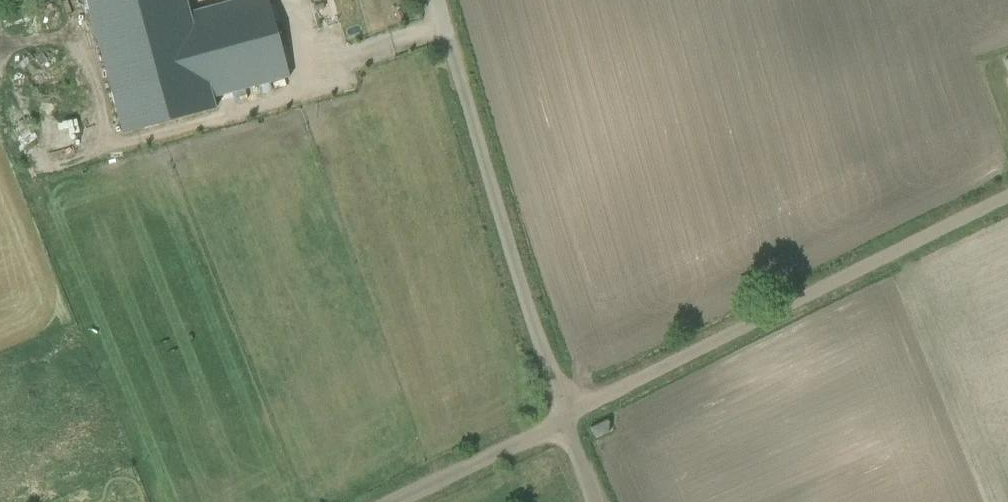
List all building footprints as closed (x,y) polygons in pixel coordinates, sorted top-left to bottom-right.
[(124,133),(216,108),(213,97),(290,76),(269,0),(234,0),(189,12),(186,0),(87,0),(124,133)] [(607,435),(607,425),(605,421),(587,430),(589,434),(598,440),(607,435)]
